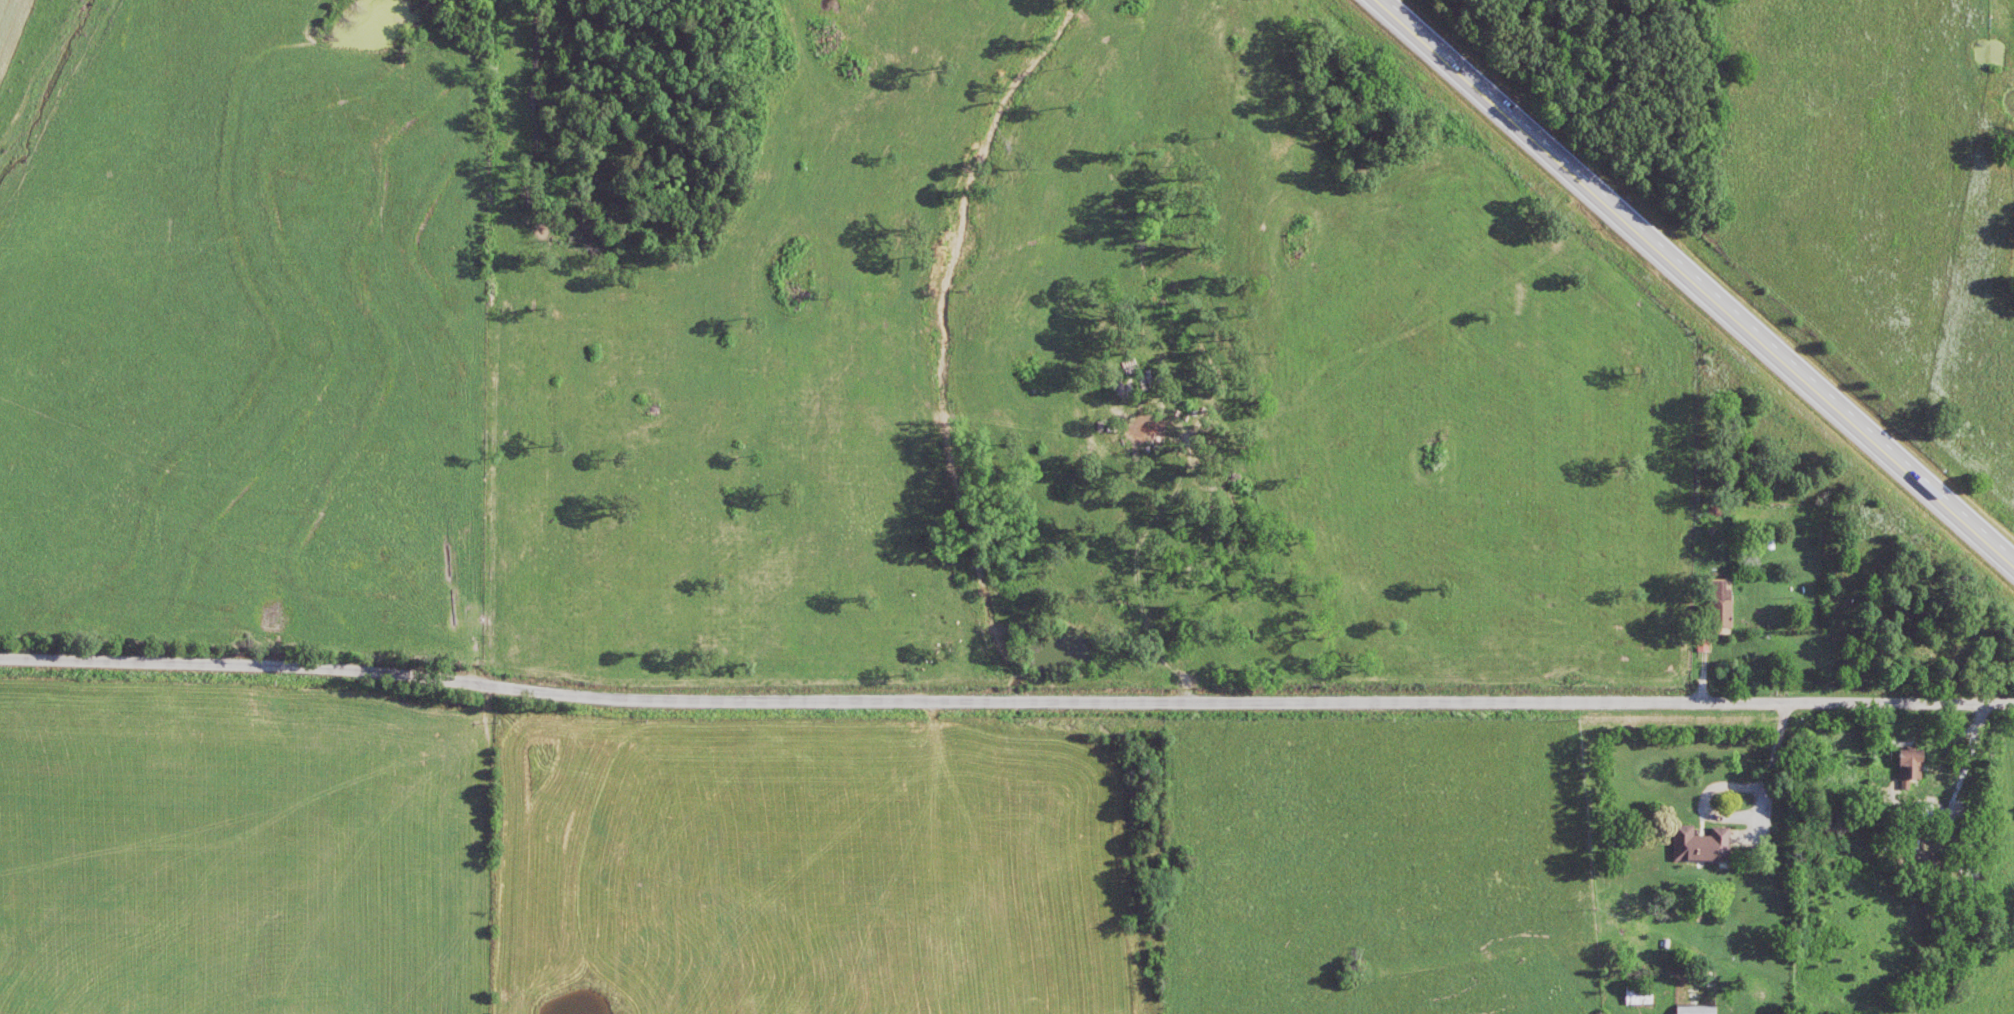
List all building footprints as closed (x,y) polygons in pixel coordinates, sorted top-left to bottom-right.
[(1711,584),(1711,638),(1731,638),(1731,584),(1711,584)] [(1910,791),(1910,786),(1921,786),(1921,754),(1899,754),(1899,791),(1910,791)] [(1729,833),(1683,832),(1682,865),(1728,866),(1729,833)] [(1652,1009),(1652,990),(1625,990),(1625,1009),(1652,1009)]
